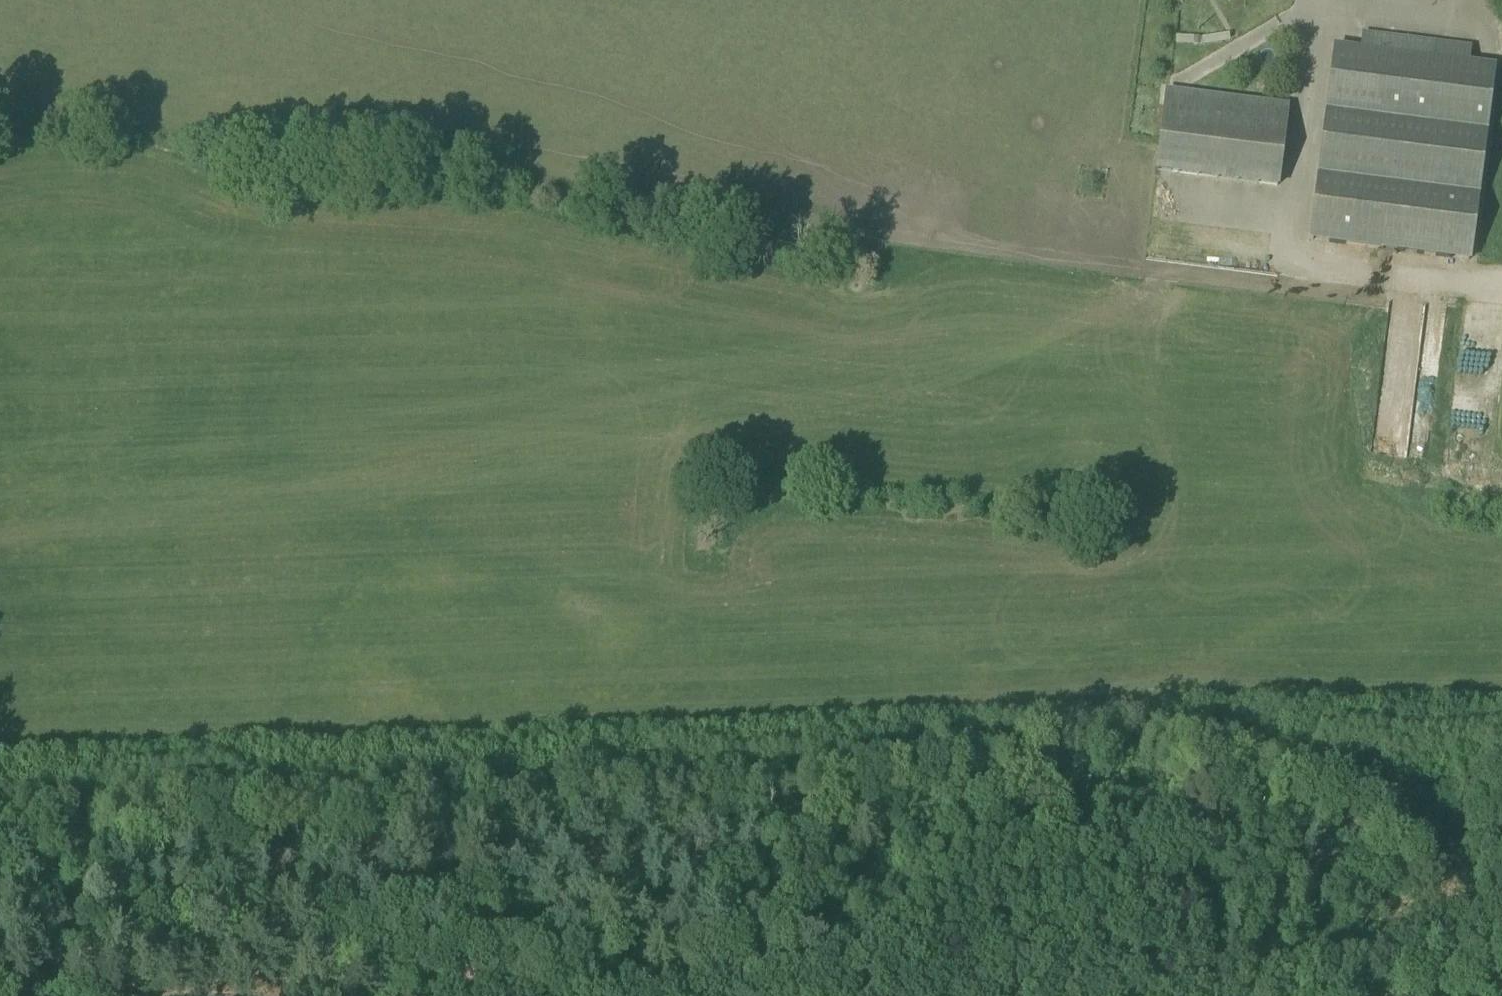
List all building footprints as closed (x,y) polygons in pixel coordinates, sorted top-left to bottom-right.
[(1432,60),(1434,43),(1372,36),(1370,52),(1335,48),(1311,241),(1469,261),(1493,68),(1432,60)] [(1278,187),(1287,107),(1167,92),(1157,171),(1278,187)] [(1490,416),(1489,435),(1501,435),(1501,417),(1490,416)]
